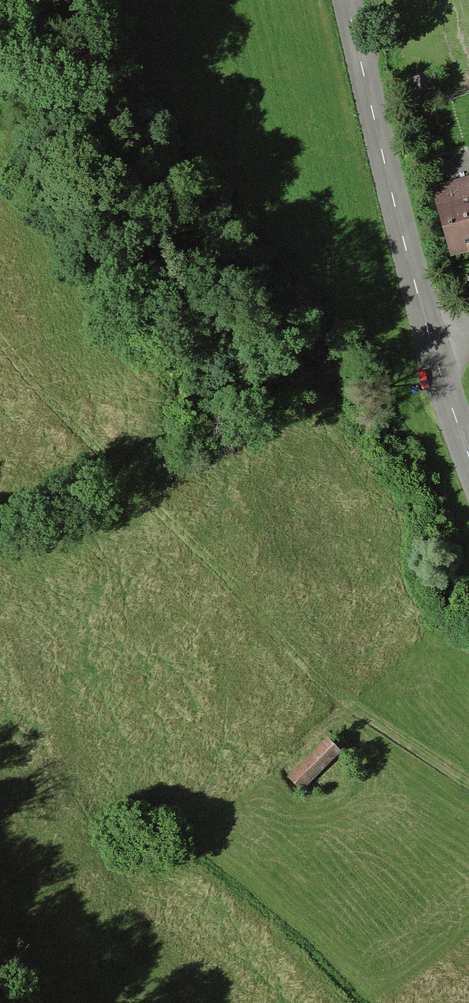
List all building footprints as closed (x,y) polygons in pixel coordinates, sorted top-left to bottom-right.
[(434,191),(450,251),(468,245),(468,181),(434,191)] [(324,741),(288,777),(299,788),(335,752),(324,741)]
